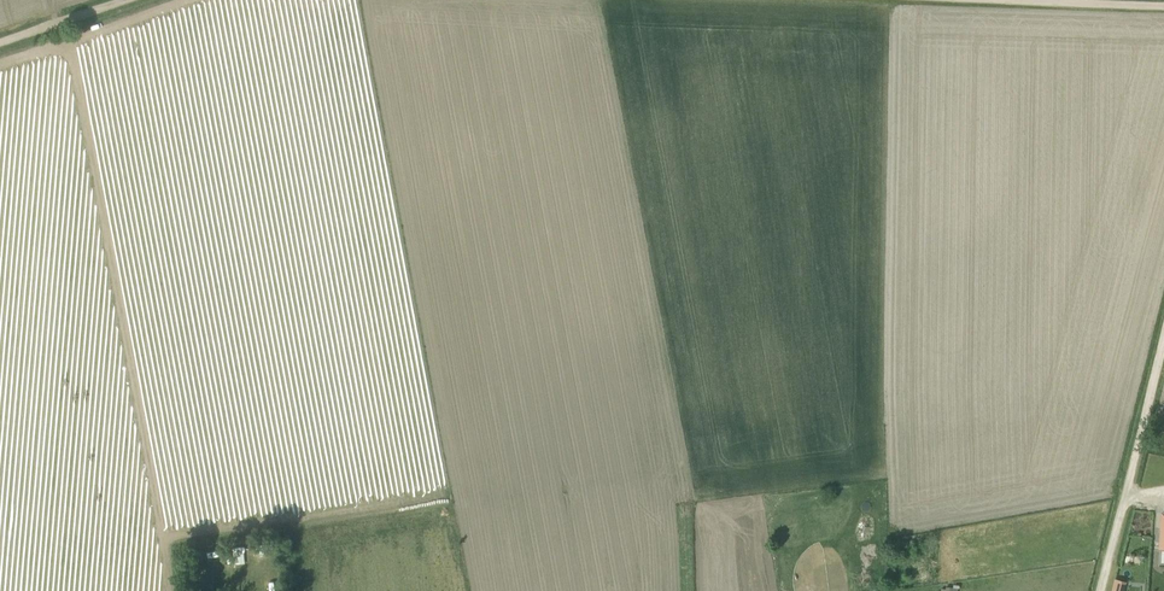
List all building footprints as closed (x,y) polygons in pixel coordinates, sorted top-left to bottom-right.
[(1112,590),(1122,590),(1125,581),(1115,579),(1112,590)]
